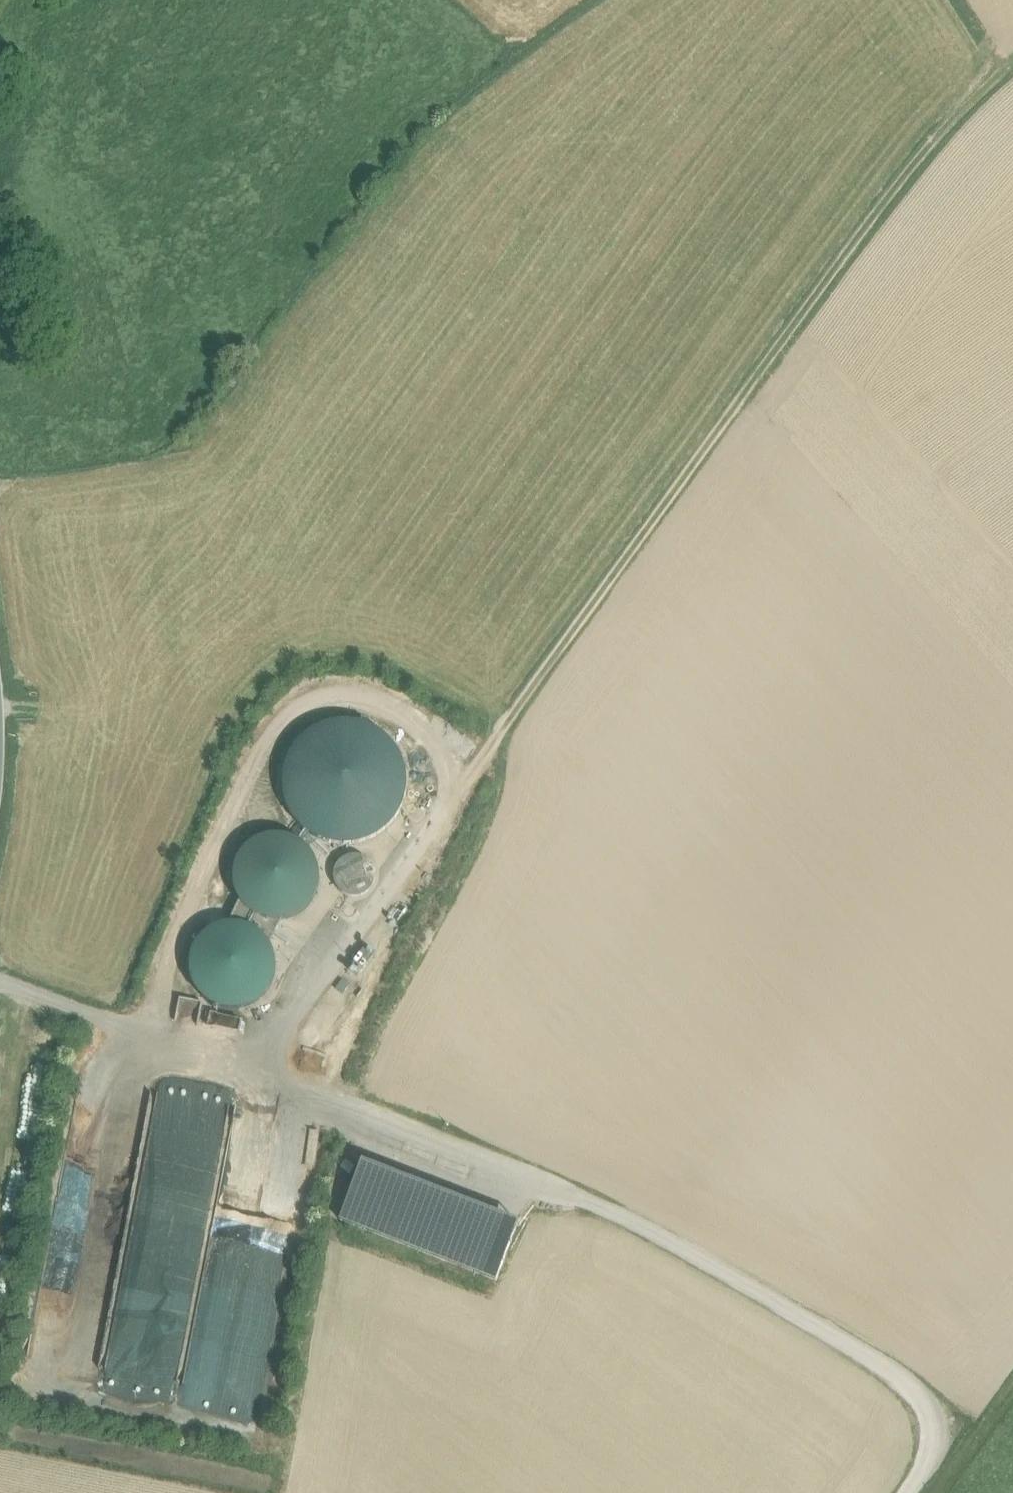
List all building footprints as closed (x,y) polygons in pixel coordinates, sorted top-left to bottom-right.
[(358,725),(336,723),(324,726),(305,737),(291,754),(285,775),(285,790),(292,810),(304,825),(324,837),(343,840),(369,834),(379,828),(392,814),(401,795),(402,775),(396,756),(384,739),(358,725)] [(306,849),(293,840),(273,836),(258,839),(245,848),(233,866),(230,881),(234,897),(242,910),(259,922),(274,924),(290,922),(304,914),(315,898),(319,883),(315,861),(306,849)] [(368,853),(359,850),(350,851),(342,854),(339,857),(334,864),(331,872),(331,877),(334,885),(339,892),(346,897),(355,899),(363,898),(370,894),(376,888),(379,880),(380,875),(379,867),(374,859),(368,853)] [(268,936),(254,926),(234,921),(217,924),(202,932),(193,942),(186,958),(184,975),(189,992),(199,1005),(214,1015),(231,1019),(240,1019),(256,1013),(269,1003),(280,985),(282,968),(278,950),(268,936)] [(518,1224),(363,1162),(340,1219),(496,1281),(518,1224)]
